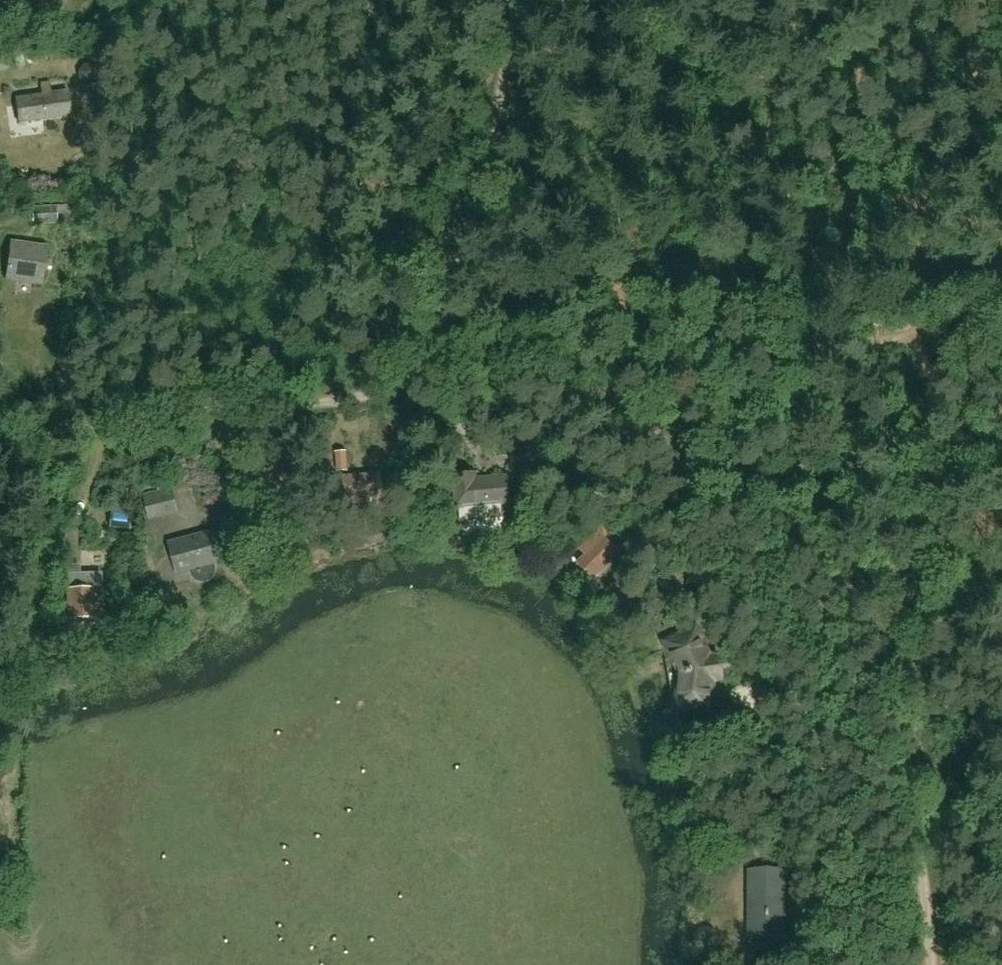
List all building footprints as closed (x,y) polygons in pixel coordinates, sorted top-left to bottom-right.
[(40,95),(15,99),(18,122),(71,114),(67,91),(50,94),(49,83),(38,85),(40,95)] [(37,142),(84,132),(80,112),(33,122),(37,142)] [(57,222),(57,208),(35,208),(35,222),(57,222)] [(7,280),(43,285),(48,248),(13,243),(7,280)] [(550,460),(548,445),(510,448),(512,464),(550,460)] [(504,514),(513,513),(511,502),(510,502),(508,476),(474,479),(473,473),(455,476),(459,507),(461,523),(504,518),(504,514)] [(382,474),(338,477),(340,501),(351,501),(351,505),(372,503),(372,499),(383,498),(382,474)] [(171,489),(143,496),(149,519),(177,512),(171,489)] [(112,514),(111,528),(130,530),(131,516),(112,514)] [(621,543),(610,532),(605,526),(593,538),(580,551),(585,556),(579,563),(593,577),(619,552),(615,548),(621,543)] [(224,530),(171,544),(179,575),(191,572),(193,576),(197,580),(202,582),(207,581),(212,579),(215,575),(217,570),(217,565),(232,560),(224,530)] [(64,566),(66,620),(93,619),(92,602),(101,602),(100,573),(75,574),(74,565),(64,566)] [(708,658),(697,634),(670,647),(681,671),(682,676),(679,703),(709,706),(711,679),(718,680),(718,679),(718,675),(718,671),(717,664),(716,660),(714,657),(714,656),(708,658)] [(750,870),(749,932),(783,933),(785,870),(750,870)]
